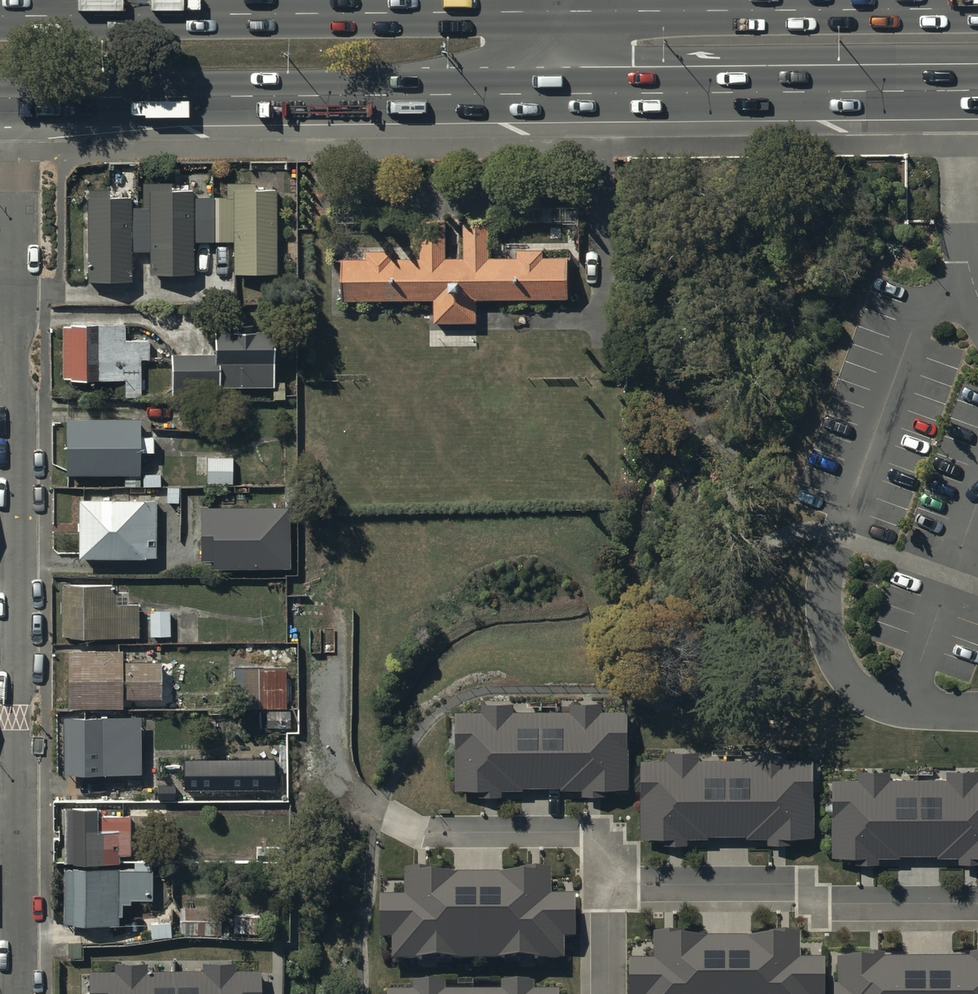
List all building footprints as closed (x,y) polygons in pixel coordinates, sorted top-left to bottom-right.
[(131,194),(85,194),(85,279),(132,278),(132,251),(148,250),(148,270),(193,270),(193,240),(229,240),(229,272),(277,272),(277,184),(253,184),(253,180),(225,180),(225,194),(190,194),(191,185),(168,185),(168,181),(142,181),(142,203),(131,203),(131,194)] [(368,258),(344,258),(345,296),(436,295),(436,320),(475,320),(475,296),(568,294),(568,253),(543,253),(543,246),(515,246),(515,254),(487,255),(486,218),(461,218),(461,253),(447,253),(446,218),(420,218),(420,254),(391,255),(391,248),(368,248),(368,258)] [(71,383),(71,386),(100,385),(125,384),(125,401),(143,401),(143,363),(153,363),(153,341),(125,341),(125,326),(63,326),(63,383),(71,383)] [(214,358),(171,358),(171,401),(221,400),(221,392),(274,392),(274,334),(252,334),(252,328),(237,328),(237,335),(215,336),(214,358)] [(139,422),(66,422),(66,481),(124,481),(124,487),(138,487),(138,456),(152,456),(152,438),(139,438),(139,422)] [(233,460),(207,460),(207,487),(232,488),(233,460)] [(157,497),(78,496),(77,554),(156,555),(157,497)] [(288,502),(199,503),(200,558),(212,558),(212,564),(289,563),(288,502)] [(70,589),(62,589),(62,641),(139,641),(139,607),(137,608),(137,606),(129,606),(129,595),(119,595),(119,587),(110,587),(110,585),(70,585),(70,589)] [(149,614),(149,640),(170,640),(170,614),(149,614)] [(69,656),(69,713),(123,713),(123,704),(161,703),(161,666),(123,667),(123,656),(69,656)] [(234,671),(234,713),(287,713),(287,671),(234,671)] [(481,708),(455,708),(454,787),(479,787),(479,795),(501,796),(501,786),(585,786),(585,792),(606,792),(606,785),(627,785),(627,716),(612,716),(612,698),(564,698),(564,706),(512,706),(512,699),(481,699),(481,708)] [(142,718),(63,718),(63,779),(142,779),(142,718)] [(668,756),(640,756),(640,836),(664,836),(664,842),(688,842),(688,836),(767,836),(767,841),(791,841),(791,834),(815,834),(815,756),(788,756),(788,748),(754,748),(754,759),(699,758),(699,749),(668,749),(668,756)] [(273,754),(183,755),(184,786),(274,784),(273,754)] [(832,777),(832,854),(855,854),(855,861),(880,861),(880,855),(959,855),(959,860),(977,860),(977,778),(976,778),(976,769),(945,769),(945,777),(890,777),(890,769),(856,769),(856,777),(832,777)] [(72,809),(64,809),(64,862),(119,863),(119,855),(132,855),(132,814),(98,814),(99,804),(72,804),(72,809)] [(151,868),(64,867),(63,922),(118,922),(118,913),(121,913),(121,902),(130,903),(130,898),(151,898),(151,868)] [(403,896),(381,896),(381,941),(392,941),(393,961),(564,960),(564,937),(576,937),(575,896),(552,896),(551,869),(522,869),(522,873),(437,874),(437,870),(403,870),(403,896)] [(213,908),(180,909),(180,938),(213,937),(213,908)] [(655,935),(655,962),(632,962),(631,993),(824,993),(825,958),(802,958),(802,934),(770,934),(770,939),(685,938),(685,935),(655,935)] [(838,960),(838,989),(835,989),(835,993),(977,993),(977,957),(969,957),(969,960),(885,961),(885,955),(862,955),(862,960),(838,960)] [(88,968),(88,993),(260,993),(260,967),(234,967),(234,961),(202,961),(202,968),(148,968),(148,958),(113,958),(113,968),(88,968)]
